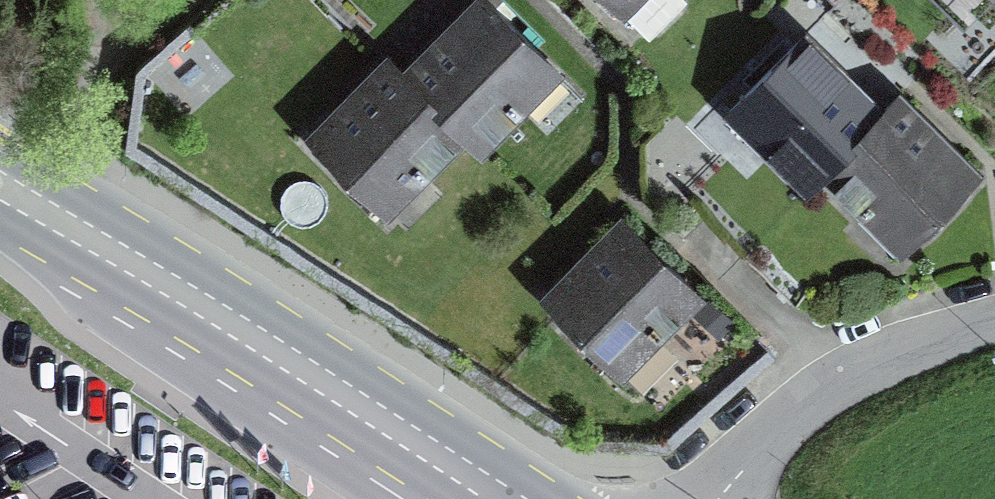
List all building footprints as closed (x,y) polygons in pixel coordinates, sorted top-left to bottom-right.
[(403,73),(465,134),(481,150),(558,72),(486,0),(476,0),(406,71),(403,73)] [(623,12),(642,28),(655,28),(677,6),(677,0),(611,0),(623,12)] [(822,172),(882,112),(805,34),(728,111),(806,189),(822,172)] [(465,134),(403,73),(388,57),(310,135),(387,212),(422,176),(465,134)] [(882,112),(822,172),(900,250),(977,173),(898,96),(882,112)] [(622,218),(545,296),(621,373),(699,295),(622,218)] [(657,399),(726,328),(700,303),(631,374),(657,399)]
